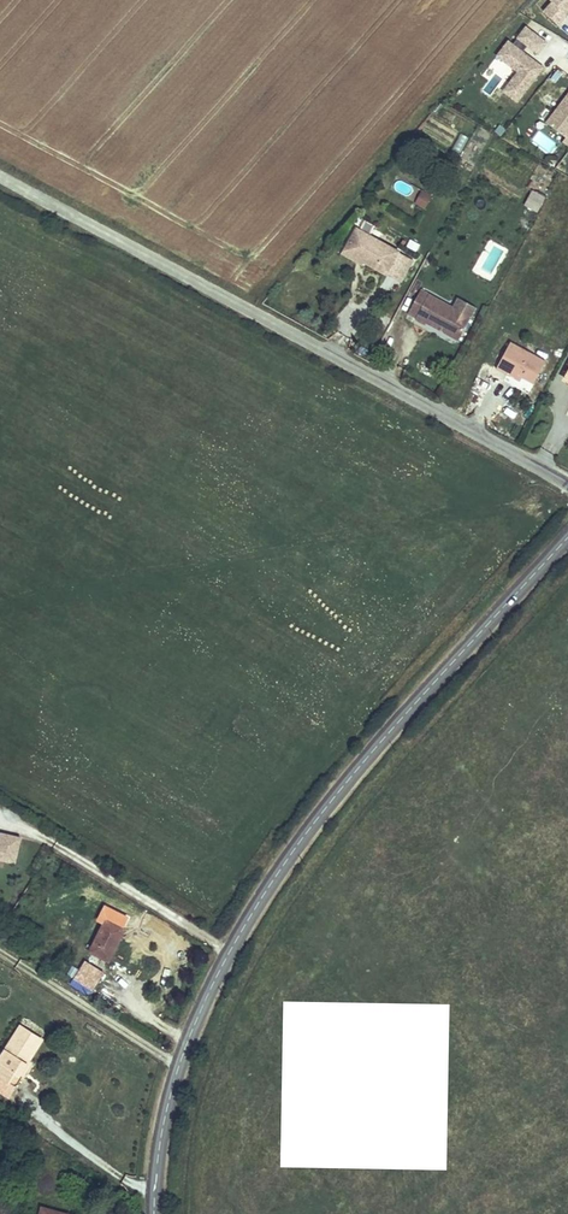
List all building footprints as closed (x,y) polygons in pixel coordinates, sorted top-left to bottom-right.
[(567,13),(567,0),(546,0),(538,10),(559,25),(567,13)] [(538,54),(547,41),(525,25),(515,38),(538,54)] [(515,70),(501,91),(518,103),(544,65),(507,39),(495,56),(515,70)] [(484,96),(495,94),(492,82),(481,85),(484,96)] [(543,122),(567,141),(567,91),(543,122)] [(530,141),(549,154),(557,143),(538,130),(530,141)] [(452,150),(461,154),(468,136),(458,133),(452,150)] [(532,189),(524,205),(537,212),(546,197),(532,189)] [(427,196),(416,190),(410,203),(420,208),(427,196)] [(376,235),(380,229),(366,220),(362,226),(376,235)] [(394,252),(353,229),(340,252),(359,262),(382,275),(394,252)] [(359,262),(340,252),(338,256),(357,266),(359,262)] [(409,260),(394,252),(382,275),(397,283),(409,260)] [(465,317),(446,306),(423,294),(415,290),(410,300),(418,304),(411,317),(410,318),(420,324),(421,322),(432,328),(434,327),(437,328),(437,331),(453,339),(465,317)] [(470,307),(451,297),(446,306),(465,317),(470,307)] [(418,304),(410,300),(403,312),(411,317),(418,304)] [(503,376),(506,370),(520,377),(532,384),(545,362),(510,342),(493,370),(503,376)] [(516,384),(520,377),(506,370),(503,376),(516,384)] [(14,862),(19,835),(0,832),(0,833),(0,859),(14,862)] [(112,917),(93,947),(111,958),(130,928),(112,917)] [(78,973),(93,982),(98,973),(83,964),(78,973)] [(8,997),(10,986),(0,984),(0,996),(8,997)] [(12,1061),(18,1051),(15,1050),(36,1013),(14,1000),(0,1024),(0,1054),(12,1061)] [(41,1213),(71,1213),(73,1206),(45,1198),(41,1213)]
